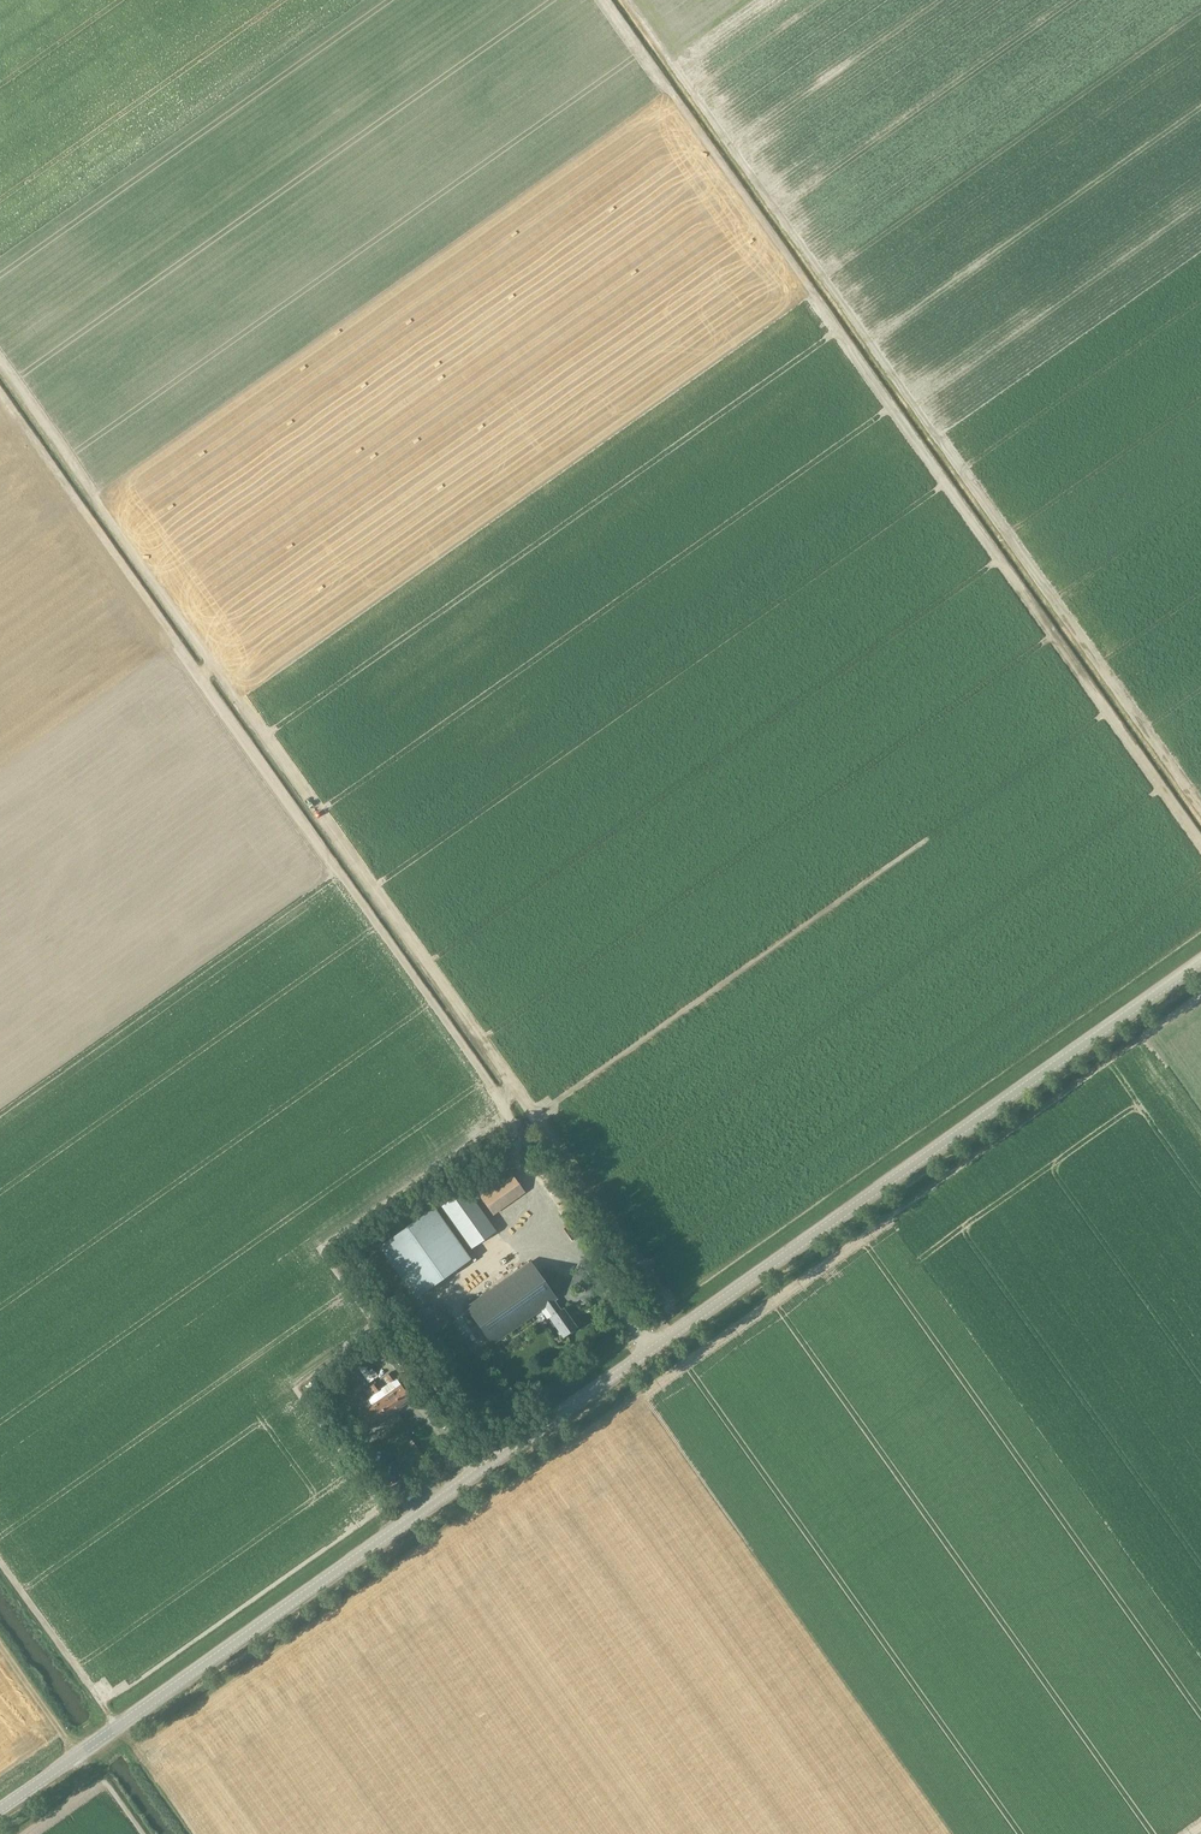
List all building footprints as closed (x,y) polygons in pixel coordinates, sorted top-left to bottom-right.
[(492,1215),(524,1192),(510,1171),(478,1194),(492,1215)] [(470,1249),(496,1231),(465,1188),(440,1207),(470,1249)] [(434,1211),(379,1251),(413,1297),(468,1258),(434,1211)] [(562,1336),(575,1327),(562,1308),(560,1310),(553,1300),(555,1298),(529,1261),(465,1306),(491,1344),(544,1306),(551,1316),(549,1318),(562,1336)] [(372,1349),(379,1359),(392,1349),(386,1339),(372,1349)] [(410,1400),(399,1384),(399,1385),(394,1379),(395,1378),(390,1371),(385,1375),(394,1388),(385,1394),(396,1409),(410,1400)] [(385,1394),(381,1389),(375,1381),(369,1386),(374,1393),(366,1398),(382,1420),(396,1409),(385,1394)] [(366,1398),(361,1391),(356,1395),(359,1401),(350,1407),(356,1415),(366,1430),(382,1420),(366,1398)]
